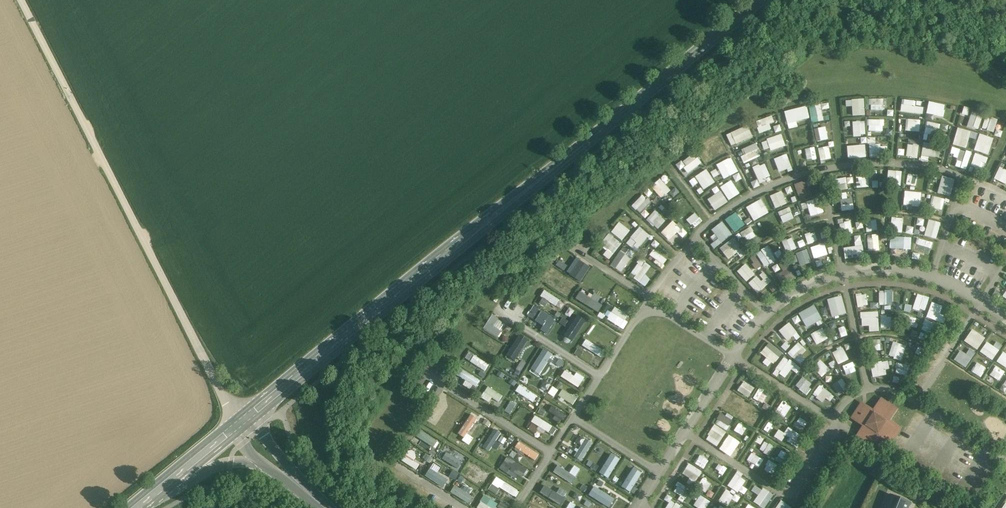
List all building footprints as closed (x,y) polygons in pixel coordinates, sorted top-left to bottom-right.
[(845,99),(846,106),(852,106),(852,115),(865,115),(864,98),(845,99)] [(884,110),(883,98),(869,98),(870,110),(884,110)] [(915,106),(915,100),(902,99),(900,111),(922,114),(923,107),(915,106)] [(929,100),(926,112),(941,116),(945,105),(929,100)] [(806,105),(784,111),(789,128),(798,126),(796,121),(809,118),(806,105)] [(821,105),(809,107),(811,122),(835,118),(834,112),(823,114),(821,105)] [(967,116),(970,108),(964,106),(961,115),(967,116)] [(978,129),(983,115),(972,111),(967,125),(978,129)] [(759,133),(771,129),(769,123),(778,120),(776,113),(755,120),(759,133)] [(994,132),(997,119),(985,116),(982,129),(994,132)] [(868,130),(883,131),(883,119),(868,119),(868,130)] [(864,120),(852,121),(853,135),(865,135),(864,120)] [(925,132),(943,133),(943,123),(925,122),(925,132)] [(747,124),(726,134),(732,146),(752,135),(747,124)] [(806,137),(807,145),(813,144),(810,125),(790,129),(792,139),(806,137)] [(825,126),(814,128),(816,141),(828,139),(825,126)] [(952,144),(966,148),(971,131),(957,127),(952,144)] [(988,154),(993,138),(980,133),(974,149),(988,154)] [(769,147),(770,150),(785,146),(781,134),(761,140),(764,149),(769,147)] [(906,157),(918,157),(918,140),(907,139),(906,157)] [(920,159),(927,161),(929,155),(938,157),(941,146),(924,142),(920,159)] [(740,157),(743,162),(759,155),(754,143),(743,148),(746,154),(740,157)] [(883,143),(869,144),(869,157),(884,156),(883,143)] [(847,158),(866,157),(865,144),(847,145),(847,158)] [(820,160),(831,158),(829,146),(817,148),(820,160)] [(954,165),(965,169),(971,153),(952,146),(949,155),(957,158),(954,165)] [(814,147),(805,148),(806,158),(816,157),(814,147)] [(981,161),(986,163),(988,158),(975,152),(970,164),(979,168),(981,161)] [(682,177),(700,163),(692,153),(674,166),(682,177)] [(782,165),(790,161),(786,153),(779,156),(781,159),(770,164),(775,173),(784,169),(782,165)] [(716,164),(724,178),(738,171),(730,156),(716,164)] [(993,183),(1004,187),(1005,182),(1005,164),(1000,162),(993,183)] [(753,167),(759,183),(768,180),(762,164),(753,167)] [(703,189),(714,182),(706,168),(687,181),(691,187),(699,183),(703,189)] [(669,170),(660,178),(665,183),(674,175),(669,170)] [(901,184),(901,170),(888,170),(887,184),(901,184)] [(950,196),(955,179),(942,175),(937,192),(950,196)] [(856,177),(856,187),(869,186),(868,176),(856,177)] [(659,178),(651,186),(661,197),(670,189),(659,178)] [(757,179),(751,181),(753,188),(760,185),(757,179)] [(732,180),(720,186),(727,200),(739,194),(732,180)] [(798,198),(810,195),(806,180),(794,183),(798,198)] [(713,195),(708,198),(711,204),(709,206),(712,211),(727,202),(717,184),(709,189),(713,195)] [(775,208),(786,204),(781,190),(770,195),(775,208)] [(904,205),(920,205),(921,191),(904,191),(904,205)] [(852,198),(846,198),(846,193),(841,193),(841,203),(852,202),(852,198)] [(868,193),(858,193),(859,204),(869,204),(868,193)] [(643,194),(631,205),(639,213),(651,202),(643,194)] [(746,205),(753,220),(768,213),(762,199),(746,205)] [(802,209),(808,208),(810,215),(820,213),(817,199),(800,203),(802,209)] [(696,223),(705,216),(694,203),(685,210),(696,223)] [(853,203),(841,205),(842,211),(854,209),(853,203)] [(778,212),(783,223),(794,217),(789,207),(778,212)] [(646,218),(656,229),(665,221),(655,210),(646,218)] [(733,232),(745,225),(736,211),(725,218),(733,232)] [(877,220),(865,220),(866,230),(877,230),(877,220)] [(622,240),(630,230),(619,221),(611,231),(622,240)] [(681,236),(687,232),(679,222),(676,225),(673,221),(660,230),(667,240),(678,232),(681,236)] [(710,243),(713,248),(732,234),(722,221),(711,229),(717,238),(710,243)] [(640,226),(625,241),(634,250),(649,235),(640,226)] [(746,241),(756,235),(750,226),(740,232),(746,241)] [(805,234),(807,243),(817,241),(815,231),(805,234)] [(603,254),(609,259),(621,243),(608,233),(600,243),(606,249),(603,254)] [(867,250),(879,250),(878,234),(867,235),(867,250)] [(854,235),(855,246),(844,247),(844,258),(862,256),(861,235),(854,235)] [(901,245),(911,245),(911,235),(894,235),(893,254),(901,254),(901,245)] [(786,252),(796,248),(791,237),(782,241),(786,252)] [(919,238),(915,250),(926,253),(929,241),(919,238)] [(726,259),(741,252),(734,239),(720,246),(726,259)] [(814,258),(827,254),(824,242),(810,247),(814,258)] [(621,245),(611,265),(623,272),(633,251),(621,245)] [(662,265),(667,259),(653,249),(648,255),(662,265)] [(795,252),(799,265),(810,262),(806,249),(795,252)] [(574,257),(566,273),(581,281),(590,265),(574,257)] [(644,274),(650,266),(640,259),(629,273),(645,285),(650,279),(644,274)] [(558,260),(555,265),(564,270),(567,265),(558,260)] [(745,263),(737,271),(746,281),(755,274),(745,263)] [(777,264),(771,267),(774,272),(780,269),(777,264)] [(782,285),(795,278),(792,271),(779,278),(782,285)] [(759,276),(757,275),(748,282),(756,293),(771,281),(764,272),(759,276)] [(545,279),(564,292),(568,285),(549,273),(545,279)] [(880,289),(880,304),(891,304),(891,289),(880,289)] [(556,304),(559,299),(543,290),(540,296),(556,304)] [(575,298),(598,312),(602,305),(579,291),(575,298)] [(855,294),(857,306),(868,304),(866,292),(855,294)] [(925,311),(929,297),(917,293),(913,307),(925,311)] [(826,299),(832,317),(846,312),(840,295),(826,299)] [(542,297),(539,303),(549,309),(552,303),(542,297)] [(926,316),(943,322),(946,315),(939,313),(942,304),(932,301),(926,316)] [(910,312),(912,305),(905,303),(903,310),(910,312)] [(533,305),(524,320),(530,323),(538,308),(533,305)] [(815,305),(798,312),(804,327),(821,320),(815,305)] [(622,328),(629,315),(613,306),(606,319),(622,328)] [(563,318),(577,326),(583,316),(570,307),(563,318)] [(541,311),(533,326),(547,334),(555,319),(541,311)] [(879,331),(878,311),(860,311),(861,325),(869,325),(869,331),(879,331)] [(491,314),(483,328),(498,338),(506,324),(491,314)] [(880,327),(891,327),(891,316),(881,316),(880,327)] [(924,319),(921,329),(932,334),(936,324),(924,319)] [(778,330),(786,341),(796,334),(788,323),(778,330)] [(602,326),(595,335),(605,343),(612,334),(602,326)] [(844,326),(837,328),(841,337),(847,334),(844,326)] [(573,344),(579,335),(566,327),(560,336),(573,344)] [(816,344),(828,338),(822,327),(810,333),(816,344)] [(964,341),(977,349),(985,337),(972,328),(964,341)] [(479,340),(497,352),(502,346),(484,334),(479,340)] [(513,360),(529,340),(521,334),(505,354),(513,360)] [(600,357),(604,351),(586,338),(581,344),(600,357)] [(893,340),(888,355),(901,360),(906,345),(893,340)] [(996,341),(993,345),(986,341),(980,352),(993,359),(1001,345),(996,341)] [(766,357),(762,362),(770,367),(781,351),(768,342),(760,353),(766,357)] [(844,347),(833,350),(836,363),(847,361),(844,347)] [(538,374),(552,355),(543,348),(530,368),(538,374)] [(965,353),(960,349),(953,359),(965,367),(975,352),(969,348),(965,353)] [(1003,351),(996,361),(1005,367),(1005,353),(1003,351)] [(481,368),(484,371),(489,364),(474,354),(469,361),(472,362),(469,367),(477,373),(481,368)] [(558,358),(555,363),(561,367),(564,362),(558,358)] [(816,372),(822,377),(830,368),(819,359),(816,364),(820,368),(816,372)] [(521,360),(516,369),(520,371),(526,363),(521,360)] [(887,360),(870,363),(872,377),(886,374),(885,368),(888,367),(887,360)] [(976,361),(971,370),(980,376),(986,367),(976,361)] [(897,362),(894,372),(906,375),(908,365),(897,362)] [(852,363),(842,365),(844,374),(854,372),(852,363)] [(995,365),(989,374),(998,380),(1004,371),(995,365)] [(459,387),(467,391),(471,383),(476,386),(480,379),(459,369),(456,375),(463,378),(459,387)] [(577,370),(573,375),(564,370),(560,376),(578,387),(585,375),(577,370)] [(832,385),(840,395),(848,388),(840,379),(832,385)] [(744,380),(737,390),(747,397),(754,388),(744,380)] [(478,395),(489,402),(496,391),(485,385),(478,395)] [(525,397),(532,401),(536,395),(519,385),(512,397),(522,403),(525,397)] [(813,394),(829,404),(835,395),(819,385),(813,394)] [(552,386),(548,393),(553,397),(558,390),(552,386)] [(576,399),(578,393),(563,386),(560,393),(576,399)] [(761,405),(768,392),(758,386),(751,399),(761,405)] [(445,394),(441,400),(461,413),(465,407),(445,394)] [(735,395),(727,410),(738,416),(746,402),(735,395)] [(439,399),(434,407),(445,414),(450,406),(439,399)] [(526,420),(530,414),(510,400),(506,406),(526,420)] [(761,407),(767,410),(770,405),(764,401),(761,407)] [(874,413),(863,406),(855,418),(866,425),(858,437),(871,445),(878,434),(890,441),(898,429),(887,421),(894,410),(881,402),(874,413)] [(754,418),(758,411),(747,405),(741,418),(757,426),(760,421),(754,418)] [(555,415),(553,418),(561,423),(566,414),(551,406),(548,411),(555,415)] [(512,418),(515,411),(506,408),(503,415),(512,418)] [(463,418),(484,431),(489,422),(469,409),(463,418)] [(787,421),(790,417),(780,409),(777,414),(787,421)] [(727,429),(731,417),(718,413),(715,425),(727,429)] [(553,436),(557,429),(535,415),(531,422),(553,436)] [(797,416),(793,426),(803,431),(808,421),(797,416)] [(463,440),(467,433),(447,420),(443,426),(463,440)] [(714,424),(705,439),(717,446),(726,431),(714,424)] [(788,426),(784,432),(778,429),(774,435),(781,441),(785,435),(798,444),(803,437),(788,426)] [(500,430),(499,431),(492,427),(486,439),(505,449),(512,436),(500,430)] [(436,449),(440,443),(420,431),(416,437),(436,449)] [(580,444),(574,457),(582,461),(592,441),(578,435),(575,442),(580,444)] [(733,449),(738,441),(730,436),(725,444),(733,449)] [(765,441),(759,449),(768,455),(773,447),(765,441)] [(537,459),(540,453),(517,442),(514,449),(537,459)] [(737,457),(740,451),(734,448),(730,454),(737,457)] [(516,459),(521,453),(515,449),(511,454),(516,459)] [(785,466),(791,456),(781,449),(775,459),(785,466)] [(446,452),(442,458),(458,469),(462,462),(446,452)] [(609,453),(599,473),(609,478),(619,458),(609,453)] [(409,464),(413,458),(407,454),(403,461),(409,464)] [(695,465),(704,468),(708,459),(699,455),(695,465)] [(499,468),(513,477),(516,472),(521,476),(526,468),(506,456),(499,468)] [(590,459),(585,464),(593,471),(597,467),(590,459)] [(713,459),(706,470),(716,476),(723,465),(713,459)] [(767,460),(764,470),(772,473),(776,463),(767,460)] [(425,477),(444,486),(448,478),(437,473),(441,465),(432,461),(425,477)] [(462,473),(467,476),(473,463),(468,461),(462,473)] [(689,463),(682,473),(694,482),(701,472),(689,463)] [(553,471),(571,483),(580,469),(574,465),(569,472),(557,464),(553,471)] [(470,475),(485,484),(492,474),(477,465),(470,475)] [(630,492),(641,473),(632,467),(621,486),(630,492)] [(515,497),(519,492),(497,476),(488,488),(495,494),(500,487),(515,497)] [(705,491),(711,485),(703,478),(697,484),(705,491)] [(472,506),(477,499),(472,496),(475,491),(464,483),(455,495),(472,506)] [(679,494),(678,501),(686,501),(687,484),(676,483),(675,493),(679,494)] [(757,495),(753,501),(762,507),(763,507),(773,496),(756,483),(751,490),(757,495)] [(544,484),(540,492),(560,504),(567,492),(559,487),(556,492),(544,484)] [(588,494),(610,507),(615,499),(594,485),(588,494)] [(718,498),(726,505),(734,496),(726,489),(718,498)] [(477,507),(494,507),(497,502),(482,495),(477,507)] [(710,501),(700,495),(693,505),(698,507),(705,507),(710,501)] [(890,495),(885,507),(909,507),(911,504),(890,495)] [(775,507),(790,507),(791,506),(781,499),(775,507)]
